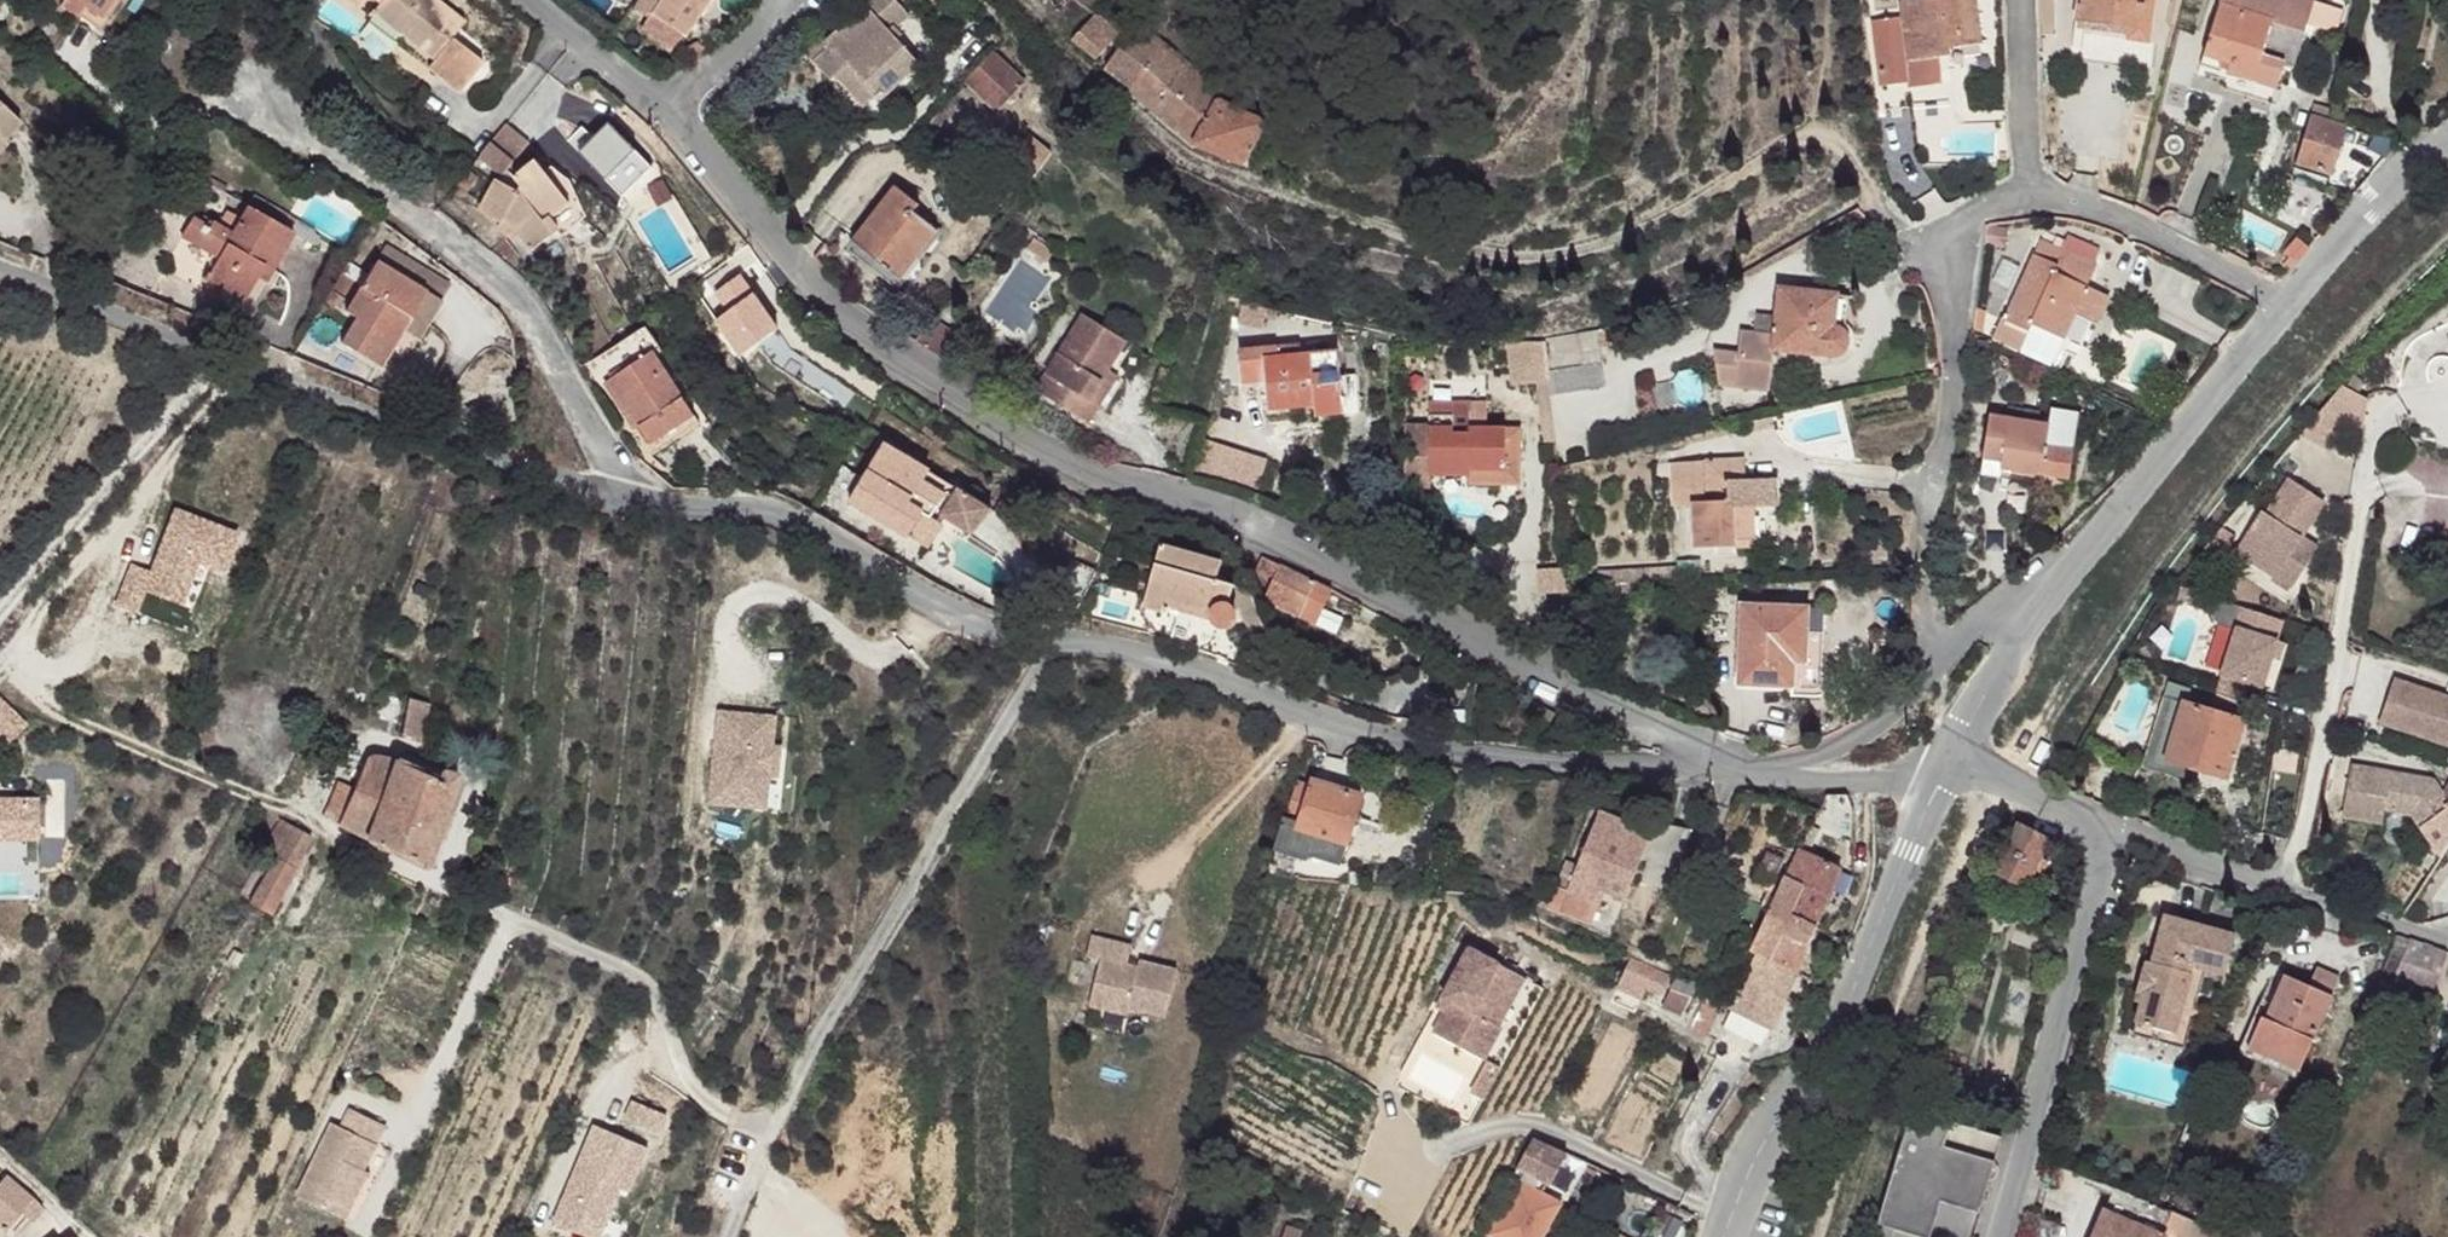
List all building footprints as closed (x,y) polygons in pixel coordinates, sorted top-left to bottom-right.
[(105,16),(119,0),(85,0),(105,16)] [(362,12),(372,0),(349,0),(362,12)] [(388,9),(414,31),(409,40),(439,67),(471,28),(437,0),(377,0),(388,9)] [(642,20),(633,35),(664,54),(673,40),(678,43),(705,0),(655,0),(642,20)] [(799,55),(825,81),(842,66),(870,95),(874,101),(912,64),(882,32),(900,15),(886,0),(860,0),(854,6),(857,9),(822,41),(817,37),(799,55)] [(1898,2),(1901,16),(1907,52),(1909,57),(1938,54),(1949,52),(1947,47),(1981,41),(1975,0),(1908,0),(1898,2)] [(2076,15),(2087,17),(2113,22),(2136,26),(2141,1),(2137,0),(2079,0),(2076,15)] [(2207,51),(2232,59),(2229,70),(2253,77),(2262,52),(2272,15),(2226,0),(2223,0),(2207,51)] [(2272,15),(2262,52),(2297,63),(2315,0),(2226,0),(2272,15)] [(388,9),(381,17),(409,40),(414,31),(388,9)] [(1100,12),(1091,22),(1115,42),(1125,31),(1100,12)] [(2076,15),(2073,45),(2083,47),(2086,31),(2087,17),(2076,15)] [(1901,16),(1873,21),(1879,55),(1907,52),(1901,16)] [(2087,17),(2086,31),(2111,35),(2113,22),(2087,17)] [(1091,22),(1075,40),(1101,60),(1115,42),(1091,22)] [(2113,22),(2111,35),(2134,39),(2136,26),(2113,22)] [(1143,27),(1110,67),(1135,87),(1134,90),(1200,143),(1245,162),(1251,149),(1254,151),(1257,147),(1255,145),(1270,119),(1237,106),(1218,96),(1223,90),(1143,27)] [(2207,51),(2203,61),(2214,65),(2229,70),(2232,59),(2207,51)] [(1907,52),(1879,55),(1885,91),(1911,89),(1912,98),(1945,92),(1938,54),(1909,57),(1907,52)] [(987,53),(959,82),(992,112),(1004,98),(988,76),(999,68),(987,53)] [(2214,65),(2208,82),(2245,95),(2253,77),(2229,70),(2214,65)] [(842,66),(825,81),(853,111),(870,95),(842,66)] [(999,68),(988,76),(1004,98),(1017,83),(999,68)] [(1223,90),(1218,96),(1237,106),(1240,100),(1223,90)] [(6,142),(25,123),(0,99),(0,136),(6,142)] [(2315,101),(2313,114),(2326,118),(2327,115),(2328,107),(2315,101)] [(2313,114),(2297,155),(2333,166),(2346,123),(2326,118),(2313,114)] [(2364,123),(2360,138),(2369,140),(2374,126),(2364,123)] [(2374,126),(2369,140),(2395,147),(2401,140),(2401,133),(2374,126)] [(1031,132),(1020,146),(1043,164),(1053,150),(1031,132)] [(10,146),(6,142),(0,136),(0,156),(10,146)] [(1020,146),(1009,160),(1031,180),(1043,164),(1020,146)] [(499,186),(481,215),(499,227),(497,232),(507,243),(514,238),(531,256),(556,232),(546,222),(562,206),(537,178),(527,167),(511,185),(520,194),(516,198),(499,186)] [(544,172),(537,178),(562,206),(572,217),(573,209),(570,196),(563,186),(550,175),(544,172)] [(900,183),(855,238),(892,268),(931,219),(918,208),(922,201),(900,183)] [(228,244),(205,278),(243,302),(263,271),(269,275),(294,238),(284,231),(249,210),(228,244)] [(931,219),(892,268),(901,277),(942,227),(931,219)] [(289,225),(284,231),(294,238),(306,246),(317,251),(322,251),(324,249),(322,245),(289,225)] [(2075,231),(2066,248),(2095,262),(2104,245),(2075,231)] [(1028,244),(1048,258),(1055,248),(1035,234),(1028,244)] [(2046,238),(2011,314),(2034,327),(2037,321),(2066,336),(2077,315),(2097,324),(2112,291),(2093,282),(2101,264),(2095,262),(2066,248),(2046,238)] [(355,323),(339,348),(377,374),(384,364),(394,348),(400,340),(408,328),(423,337),(440,311),(379,270),(345,316),(355,323)] [(1837,292),(1778,286),(1775,313),(1771,334),(1770,352),(1777,352),(1833,359),(1841,358),(1848,351),(1849,338),(1843,326),(1833,325),(1837,292)] [(1846,293),(1837,292),(1833,325),(1843,326),(1846,293)] [(2007,312),(1997,327),(2026,343),(2034,327),(2011,314),(2007,312)] [(1757,332),(1771,334),(1775,313),(1758,313),(1757,326),(1757,332)] [(968,339),(931,315),(917,336),(954,360),(968,339)] [(1078,316),(1029,393),(1083,426),(1132,349),(1078,316)] [(408,328),(400,340),(414,349),(423,337),(408,328)] [(1574,332),(1541,336),(1542,343),(1546,370),(1600,362),(1595,329),(1574,332)] [(1738,352),(1713,349),(1719,386),(1770,393),(1777,352),(1770,352),(1771,334),(1757,332),(1741,330),(1738,352)] [(663,340),(621,374),(670,433),(712,399),(663,340)] [(1542,343),(1505,343),(1511,385),(1536,383),(1542,443),(1556,442),(1546,370),(1542,343)] [(1300,345),(1240,349),(1241,368),(1266,367),(1266,379),(1268,399),(1314,396),(1315,409),(1342,407),(1340,379),(1338,354),(1302,354),(1300,345)] [(1266,367),(1241,368),(1240,380),(1266,379),(1266,367)] [(1355,379),(1340,379),(1342,407),(1355,406),(1355,379)] [(2340,389),(2322,411),(2362,432),(2367,403),(2340,389)] [(1471,398),(1429,398),(1429,470),(1471,470),(1471,465),(1505,463),(1506,453),(1520,453),(1520,422),(1471,423),(1471,398)] [(712,399),(670,433),(678,441),(718,407),(712,399)] [(2053,422),(2046,470),(2076,474),(2087,407),(2057,402),(2053,422)] [(1996,413),(1990,453),(2007,457),(2006,464),(2015,465),(2046,470),(2053,422),(1996,413)] [(1429,423),(1405,423),(1405,483),(1431,483),(1431,471),(1429,470),(1429,423)] [(886,439),(851,497),(876,513),(881,506),(901,519),(897,526),(930,546),(953,505),(959,497),(903,462),(908,453),(886,439)] [(990,504),(908,453),(903,462),(959,497),(953,505),(979,522),(990,504)] [(1471,465),(1471,470),(1470,479),(1520,479),(1520,453),(1506,453),(1505,463),(1471,465)] [(1990,453),(1987,469),(2014,473),(2015,465),(2006,464),(2007,457),(1990,453)] [(1749,459),(1710,460),(1710,498),(1697,500),(1697,546),(1719,546),(1718,537),(1736,538),(1756,537),(1755,506),(1767,505),(1765,477),(1750,478),(1749,459)] [(2259,515),(2240,546),(2281,571),(2274,582),(2290,591),(2311,558),(2294,548),(2299,540),(2322,504),(2286,482),(2264,518),(2259,515)] [(881,506),(876,513),(897,526),(901,519),(881,506)] [(196,568),(228,580),(245,535),(173,509),(149,571),(129,564),(118,593),(178,616),(196,568)] [(2220,531),(2203,553),(2218,565),(2232,541),(2220,531)] [(1718,537),(1719,546),(1738,546),(1736,538),(1718,537)] [(2316,550),(2299,540),(2294,548),(2311,558),(2316,550)] [(1152,542),(1132,604),(1151,611),(1151,615),(1158,617),(1164,606),(1171,607),(1174,601),(1203,612),(1201,616),(1205,621),(1208,624),(1211,626),(1215,625),(1218,625),(1222,623),(1226,620),(1226,616),(1227,612),(1225,606),(1223,603),(1219,600),(1224,585),(1208,578),(1213,562),(1152,542)] [(2240,546),(2233,556),(2274,582),(2281,571),(2240,546)] [(1263,555),(1256,568),(1274,578),(1281,565),(1263,555)] [(1274,578),(1267,594),(1300,606),(1313,580),(1281,565),(1274,578)] [(1300,606),(1267,594),(1263,602),(1313,623),(1314,621),(1321,606),(1330,589),(1313,580),(1300,606)] [(1947,612),(1960,623),(1972,611),(1959,599),(1947,612)] [(1174,601),(1171,607),(1201,616),(1203,612),(1174,601)] [(1809,606),(1808,630),(1818,629),(1819,603),(1809,602),(1809,606)] [(1819,603),(1818,629),(1826,629),(1828,605),(1819,603)] [(1809,606),(1745,605),(1739,680),(1796,684),(1798,661),(1807,660),(1808,630),(1809,606)] [(1341,617),(1321,606),(1314,621),(1334,632),(1341,617)] [(2275,643),(2235,629),(2218,676),(2259,690),(2269,659),(2275,643)] [(2282,645),(2275,643),(2269,659),(2277,662),(2282,645)] [(2259,690),(2218,676),(2213,693),(2254,706),(2259,690)] [(2393,682),(2378,726),(2447,748),(2447,700),(2393,682)] [(1823,686),(1796,684),(1795,696),(1823,697),(1823,686)] [(2189,690),(2169,684),(2152,739),(2171,745),(2184,704),(2186,704),(2189,690)] [(28,726),(0,697),(0,754),(28,726)] [(430,703),(408,698),(400,734),(421,739),(430,703)] [(2186,704),(2184,704),(2171,745),(2166,759),(2208,774),(2225,778),(2243,721),(2186,704)] [(703,812),(771,816),(776,716),(708,712),(703,812)] [(2171,745),(2152,739),(2143,768),(2189,784),(2190,778),(2206,782),(2208,774),(2166,759),(2171,745)] [(2280,749),(2275,748),(2272,770),(2277,771),(2280,749)] [(2303,754),(2280,749),(2277,771),(2300,775),(2303,754)] [(350,794),(336,787),(323,815),(423,862),(462,773),(446,768),(444,777),(433,773),(385,752),(379,750),(370,752),(365,758),(350,794)] [(446,768),(435,765),(433,773),(444,777),(446,768)] [(2352,772),(2345,824),(2386,828),(2387,814),(2416,817),(2442,853),(2447,843),(2447,802),(2444,797),(2434,782),(2352,772)] [(1316,785),(1304,780),(1290,817),(1305,822),(1302,828),(1350,844),(1366,794),(1318,779),(1316,785)] [(1843,790),(1825,789),(1812,820),(1855,836),(1856,808),(1843,790)] [(40,849),(39,797),(0,797),(0,859),(7,849),(40,849)] [(1653,830),(1599,810),(1570,893),(1588,900),(1592,885),(1609,891),(1622,897),(1636,862),(1640,864),(1653,830)] [(296,824),(281,815),(258,854),(272,864),(296,824)] [(1305,822),(1290,817),(1280,850),(1311,862),(1314,854),(1345,865),(1350,844),(1302,828),(1305,822)] [(312,835),(296,824),(272,864),(249,901),(256,904),(265,909),(312,835)] [(2024,829),(2019,826),(1998,873),(2025,886),(2031,873),(2038,876),(2045,861),(2038,857),(2046,840),(2024,829)] [(1841,866),(1801,848),(1788,874),(1786,873),(1761,926),(1750,945),(1758,949),(1800,968),(1818,924),(1841,866)] [(1787,856),(1770,849),(1757,878),(1774,885),(1787,856)] [(1714,862),(1708,859),(1704,868),(1711,871),(1714,862)] [(1640,864),(1636,862),(1622,897),(1628,899),(1640,864)] [(1609,891),(1592,885),(1588,900),(1602,904),(1609,891)] [(2234,936),(2165,919),(2152,965),(2147,963),(2136,1006),(2141,1007),(2137,1025),(2162,1031),(2178,966),(2204,972),(2224,976),(2234,936)] [(1633,928),(1617,920),(1606,940),(1623,947),(1633,928)] [(1137,943),(1096,933),(1091,952),(1105,956),(1093,1000),(1134,1011),(1135,1005),(1171,1016),(1183,968),(1145,959),(1142,964),(1133,962),(1137,943)] [(2445,952),(2410,940),(2394,984),(2429,997),(2445,952)] [(1800,968),(1758,949),(1731,1004),(1777,1026),(1800,968)] [(1519,977),(1470,950),(1444,998),(1452,1002),(1434,1034),(1484,1061),(1502,1029),(1494,1025),(1519,977)] [(1672,979),(1633,959),(1618,990),(1641,1000),(1647,990),(1661,999),(1672,979)] [(2204,972),(2178,966),(2162,1031),(2137,1025),(2133,1038),(2194,1053),(2204,1012),(2195,1010),(2204,972)] [(2333,981),(2312,972),(2305,989),(2326,998),(2333,981)] [(2284,979),(2276,975),(2259,1013),(2253,1010),(2232,1056),(2289,1082),(2293,1073),(2243,1050),(2256,1020),(2264,1023),(2284,979)] [(1494,1025),(1502,1029),(1527,981),(1519,977),(1494,1025)] [(2305,989),(2284,979),(2264,1023),(2256,1020),(2243,1050),(2293,1073),(2326,998),(2305,989)] [(1697,985),(1678,983),(1677,997),(1697,998),(1697,985)] [(1641,1000),(1618,990),(1611,1003),(1634,1014),(1641,1000)] [(1814,1010),(1805,1007),(1794,1034),(1803,1038),(1814,1010)] [(1489,1064),(1472,1096),(1483,1101),(1500,1070),(1489,1064)] [(340,1110),(308,1185),(357,1206),(377,1160),(372,1159),(364,1154),(368,1145),(376,1149),(392,1110),(358,1096),(350,1114),(340,1110)] [(1911,1108),(1876,1222),(1925,1236),(1931,1236),(1942,1200),(1979,1211),(2003,1135),(1911,1108)] [(376,1149),(368,1145),(364,1154),(372,1159),(376,1149)] [(1513,1180),(1520,1185),(1488,1236),(1546,1236),(1561,1210),(1543,1200),(1550,1188),(1553,1191),(1568,1164),(1535,1145),(1513,1180)] [(2062,1148),(2059,1156),(2066,1158),(2069,1150),(2062,1148)] [(2065,1166),(2052,1161),(2048,1178),(2061,1182),(2065,1166)] [(10,1178),(0,1190),(0,1229),(11,1236),(26,1219),(38,1203),(10,1178)] [(2115,1187),(2105,1211),(2094,1236),(2223,1236),(2225,1232),(2182,1215),(2172,1210),(2152,1202),(2149,1201),(2115,1187)] [(49,1218),(38,1203),(26,1219),(38,1231),(49,1218)] [(1285,1226),(1281,1236),(1300,1236),(1302,1231),(1285,1226)]
